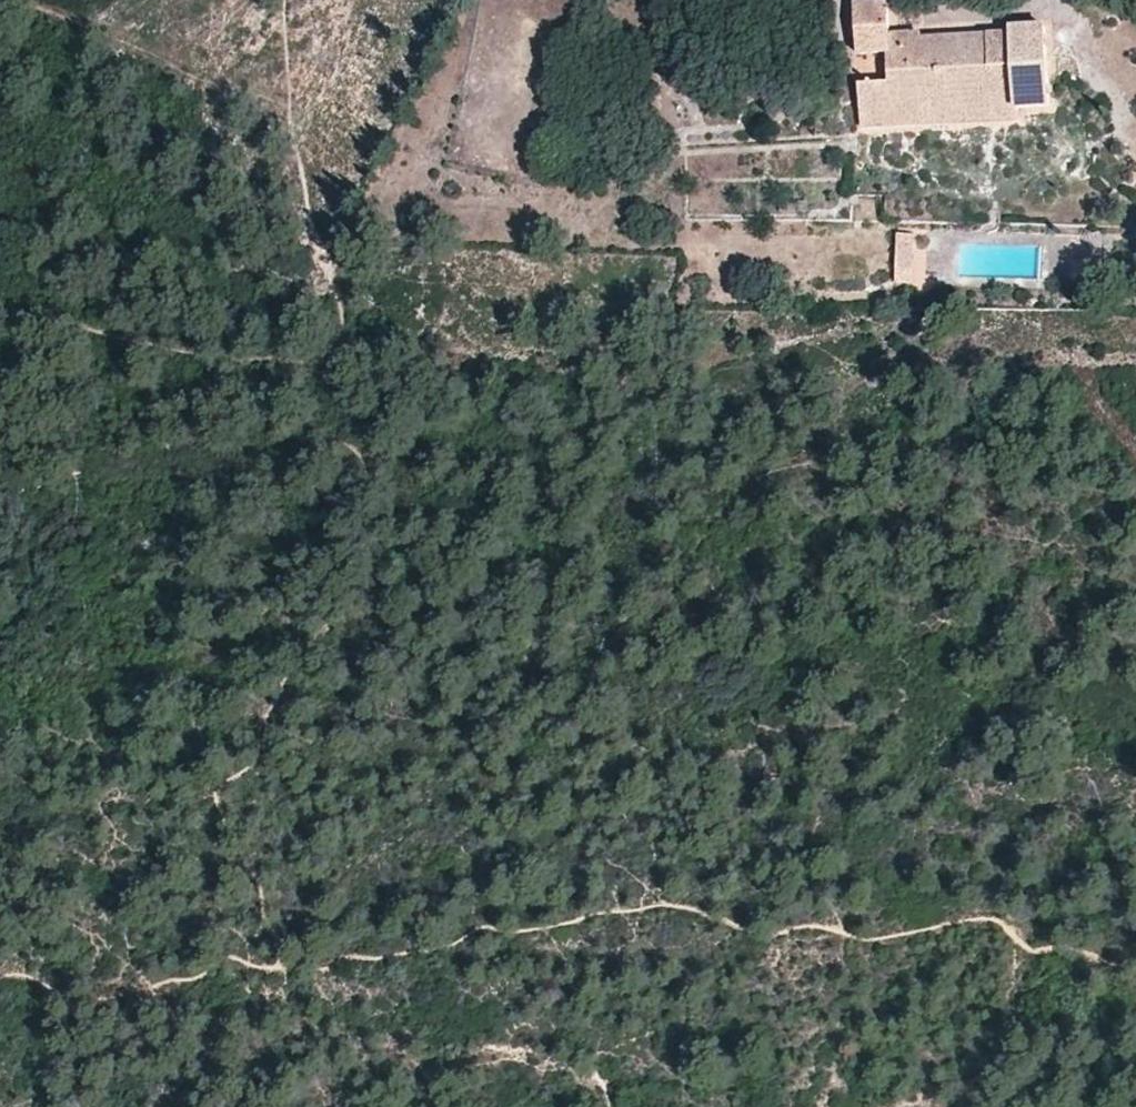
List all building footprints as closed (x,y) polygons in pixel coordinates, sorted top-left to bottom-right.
[(1052,109),(1049,30),(1012,32),(1013,37),(925,41),(925,35),(893,36),(891,6),(860,7),(863,56),(887,55),(890,83),(861,84),(865,131),(1017,124),(1017,111),(1052,109)] [(913,272),(916,235),(897,234),(897,272),(913,272)]
